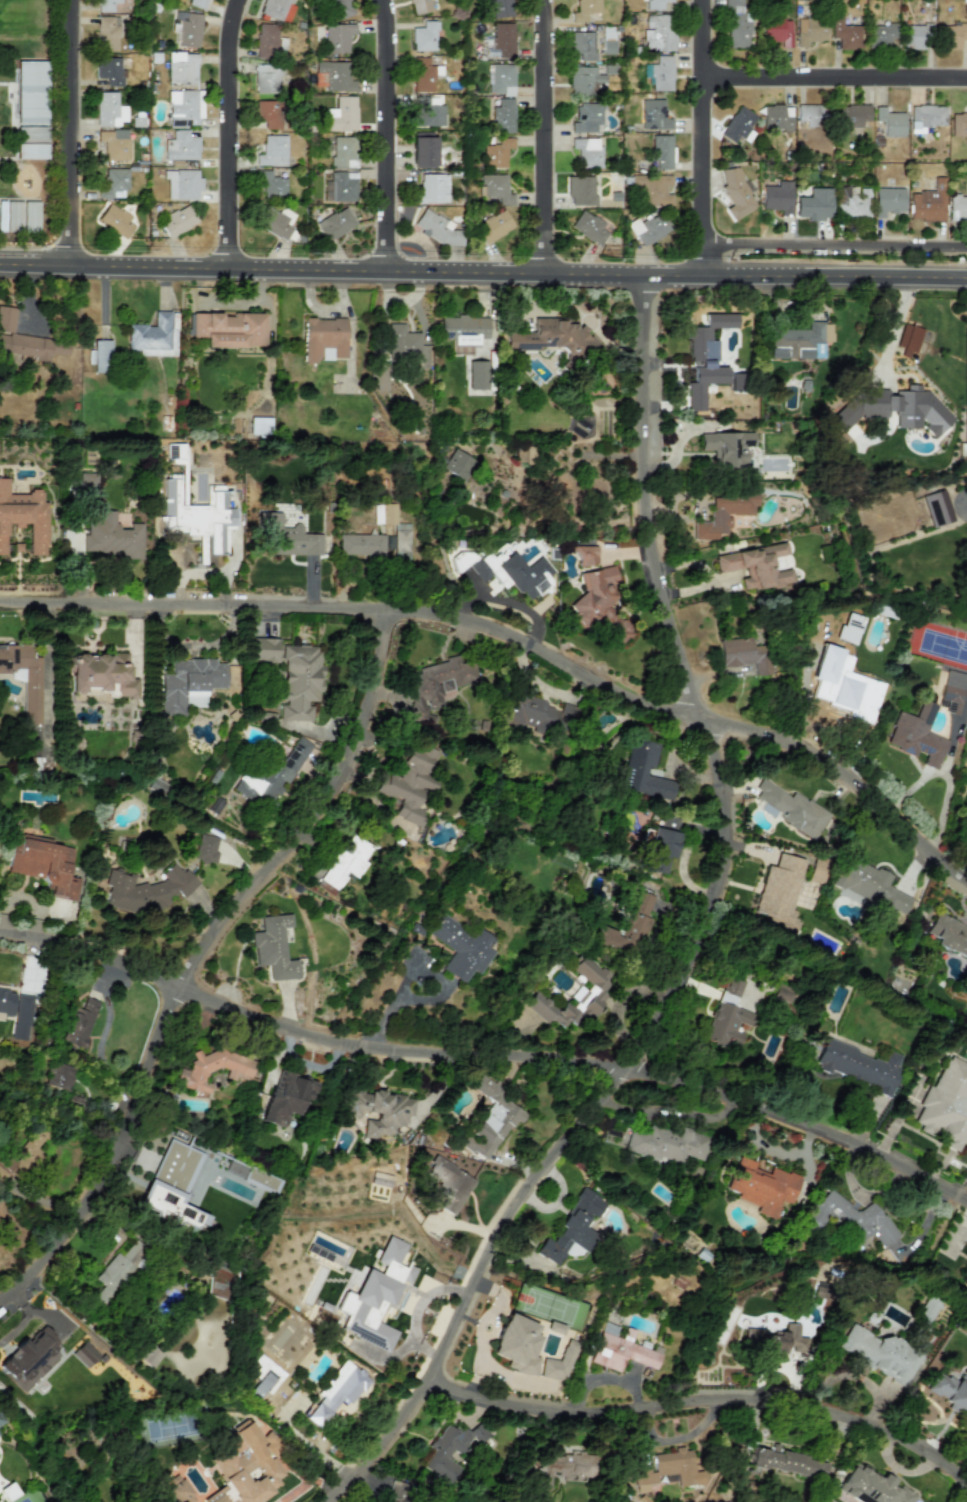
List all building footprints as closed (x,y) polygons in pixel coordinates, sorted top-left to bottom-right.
[(113,11),(112,3),(118,3),(118,0),(97,0),(97,11),(113,11)] [(203,9),(206,0),(188,0),(187,4),(203,9)] [(287,23),(293,5),(290,4),(291,0),(262,0),(258,13),(287,23)] [(353,13),(349,0),(328,0),(335,20),(353,13)] [(413,15),(433,10),(430,0),(409,0),(413,15)] [(511,0),(492,0),(493,17),(511,16),(511,0)] [(577,11),(571,12),(571,22),(586,21),(585,13),(600,12),(599,0),(576,0),(577,11)] [(643,9),(662,9),(662,1),(672,1),(672,0),(643,0),(643,9)] [(726,47),(749,47),(749,20),(742,20),(742,0),(726,0),(726,47)] [(200,13),(177,12),(176,46),(199,47),(200,13)] [(644,50),(674,50),(674,14),(644,14),(644,50)] [(831,38),(838,38),(838,48),(859,49),(860,25),(842,25),(842,15),(832,15),(831,38)] [(117,51),(118,16),(96,16),(96,50),(117,51)] [(807,40),(825,41),(825,18),(797,17),(796,47),(806,47),(807,40)] [(436,50),(436,21),(422,21),(422,27),(411,27),(412,50),(436,50)] [(791,46),(791,21),(768,21),(769,47),(791,46)] [(514,57),(513,22),(492,23),(492,49),(498,48),(498,57),(514,57)] [(284,51),(285,37),(276,37),(277,24),(256,23),(255,57),(277,58),(277,50),(284,51)] [(325,53),(348,53),(348,34),(354,34),(354,24),(324,24),(325,53)] [(896,38),(896,24),(868,24),(867,48),(890,48),(890,38),(896,38)] [(931,24),(904,24),(903,48),(930,49),(931,24)] [(966,24),(939,25),(939,48),(959,48),(959,39),(966,39),(966,24)] [(594,60),(595,32),(570,31),(570,53),(579,53),(578,60),(594,60)] [(614,51),(613,35),(602,35),(603,51),(614,51)] [(196,83),(196,53),(167,52),(167,83),(196,83)] [(650,90),(672,90),(671,55),(655,55),(655,63),(650,64),(650,90)] [(120,57),(96,57),(96,78),(105,78),(106,86),(121,85),(120,57)] [(428,57),(412,57),(411,92),(432,93),(432,74),(435,74),(435,65),(428,65),(428,57)] [(325,72),(325,91),(354,91),(355,80),(348,80),(349,62),(315,61),(314,72),(325,72)] [(253,92),(278,93),(279,64),(254,64),(253,92)] [(513,95),(514,64),(490,64),(489,95),(513,95)] [(596,66),(570,66),(569,95),(596,95),(596,88),(604,88),(604,74),(596,74),(596,66)] [(168,126),(201,126),(201,90),(167,90),(168,126)] [(116,91),(96,92),(97,126),(127,125),(126,105),(117,105),(116,91)] [(355,96),(335,96),(335,108),(323,109),(323,131),(356,130),(355,96)] [(443,126),(443,104),(437,104),(438,97),(413,96),(412,126),(443,126)] [(513,98),(497,98),(497,106),(493,106),(492,132),(513,133),(513,98)] [(670,128),(670,118),(664,118),(663,99),(640,99),(640,129),(670,128)] [(279,129),(280,100),(255,100),(254,120),(264,121),(263,129),(279,129)] [(600,103),(574,103),(574,122),(570,122),(571,132),(591,131),(591,125),(601,124),(600,103)] [(796,125),(821,126),(822,105),(797,104),(796,125)] [(860,127),(861,121),(868,121),(869,105),(839,104),(838,126),(860,127)] [(945,105),(910,104),(909,133),(923,133),(924,126),(944,126),(945,105)] [(732,143),(737,136),(743,140),(758,118),(738,105),(719,134),(732,143)] [(791,105),(762,105),(762,129),(790,130),(791,105)] [(903,112),(885,112),(885,106),(874,106),(874,121),(882,121),(883,137),(904,136),(903,112)] [(951,113),(951,136),(966,136),(966,113),(951,113)] [(17,126),(17,142),(47,141),(47,126),(17,126)] [(127,129),(97,130),(97,141),(104,141),(104,161),(127,160),(127,129)] [(198,159),(197,136),(187,136),(187,129),(172,129),(172,139),(164,139),(164,160),(198,159)] [(412,167),(435,167),(435,136),(427,136),(427,132),(412,132),(412,167)] [(262,135),(262,155),(254,154),(254,165),(285,166),(285,135),(262,135)] [(671,168),(670,135),(650,135),(651,169),(671,168)] [(355,167),(356,136),(332,136),(331,167),(355,167)] [(512,137),(498,138),(498,144),(482,145),(482,167),(506,167),(505,148),(512,148),(512,137)] [(577,148),(577,167),(599,168),(600,138),(571,138),(570,148),(577,148)] [(47,143),(16,143),(16,159),(47,158),(47,143)] [(724,208),(731,220),(757,205),(733,165),(719,173),(725,183),(719,187),(730,205),(724,208)] [(126,169),(104,168),(104,188),(98,188),(98,198),(125,198),(126,169)] [(197,170),(166,170),(165,199),(196,199),(197,190),(202,191),(202,177),(197,177),(197,170)] [(285,177),(270,177),(270,170),(259,170),(259,195),(285,196),(285,177)] [(326,180),(326,201),(356,201),(355,171),(330,172),(330,180),(326,180)] [(447,174),(420,173),(419,193),(414,193),(414,202),(447,203),(447,174)] [(505,174),(481,174),(481,204),(513,203),(513,193),(506,193),(505,174)] [(671,174),(630,175),(630,192),(637,192),(638,205),(671,204),(670,193),(665,193),(665,185),(671,185),(671,174)] [(594,176),(567,176),(567,205),(593,205),(594,176)] [(944,177),(933,177),(933,191),(910,191),(910,221),(943,221),(944,177)] [(761,186),(762,209),(780,209),(780,215),(791,215),(790,180),(776,181),(776,185),(761,186)] [(868,188),(857,188),(857,186),(837,187),(838,217),(869,216),(868,188)] [(903,188),(874,187),(874,217),(884,218),(884,211),(903,212),(903,188)] [(795,218),(829,219),(830,188),(809,188),(808,197),(795,196),(795,218)] [(966,220),(966,195),(949,194),(948,220),(966,220)] [(22,231),(23,202),(0,201),(0,230),(5,230),(5,231),(22,231)] [(23,232),(39,232),(39,202),(23,201),(23,232)] [(97,220),(125,239),(136,222),(108,203),(97,220)] [(168,238),(198,222),(189,204),(159,219),(168,238)] [(294,214),(281,207),(278,213),(264,206),(254,225),(285,241),(292,227),(288,225),(294,214)] [(315,221),(324,241),(356,226),(346,206),(315,221)] [(473,222),(485,243),(513,228),(501,207),(473,222)] [(607,232),(600,229),(604,222),(580,209),(569,229),(600,245),(607,232)] [(661,211),(638,223),(635,218),(626,222),(639,247),(672,230),(661,211)] [(462,243),(462,230),(450,229),(451,215),(418,215),(417,227),(421,227),(421,242),(462,243)] [(16,308),(0,305),(0,354),(47,361),(48,352),(68,355),(69,341),(12,333),(16,308)] [(173,356),(174,311),(154,311),(153,325),(127,324),(127,350),(138,350),(138,356),(173,356)] [(205,347),(264,347),(264,312),(233,313),(191,314),(191,337),(205,337),(205,347)] [(687,326),(688,363),(693,363),(694,381),(687,381),(688,411),(704,410),(704,384),(727,383),(726,366),(715,366),(715,340),(710,340),(710,328),(735,327),(735,313),(704,314),(705,326),(687,326)] [(487,316),(440,316),(440,338),(453,338),(453,353),(472,353),(472,345),(478,345),(478,338),(488,338),(487,316)] [(506,348),(564,349),(564,360),(592,360),(592,338),(585,338),(585,322),(533,321),(533,332),(506,332),(506,348)] [(770,357),(823,358),(823,342),(830,342),(831,322),(807,322),(807,329),(771,328),(770,357)] [(419,332),(404,332),(404,323),(387,323),(388,360),(420,359),(419,332)] [(900,355),(907,357),(909,350),(915,352),(922,329),(902,323),(895,346),(902,348),(900,355)] [(110,340),(93,339),(92,350),(88,349),(87,364),(93,364),(93,372),(109,372),(110,340)] [(468,360),(467,389),(486,389),(486,360),(468,360)] [(387,391),(387,362),(373,362),(373,391),(387,391)] [(954,417),(924,390),(921,390),(917,384),(905,384),(905,391),(896,390),(890,396),(886,389),(849,388),(849,398),(842,405),(824,416),(841,431),(847,427),(856,418),(886,419),(886,412),(891,409),(895,415),(894,427),(921,428),(921,426),(934,438),(954,417)] [(699,433),(700,450),(712,450),(713,469),(744,468),(744,462),(752,462),(752,448),(753,448),(752,432),(699,433)] [(166,443),(166,458),(183,458),(183,443),(166,443)] [(532,447),(514,446),(514,461),(531,462),(532,447)] [(474,462),(454,447),(441,467),(461,481),(474,462)] [(163,533),(199,533),(198,564),(206,564),(206,554),(227,554),(227,529),(234,529),(234,507),(226,507),(226,492),(206,491),(206,505),(184,505),(185,459),(172,459),(172,464),(181,464),(181,474),(164,474),(163,533)] [(97,472),(79,472),(79,491),(96,492),(97,472)] [(5,555),(5,525),(29,524),(29,555),(47,554),(46,501),(42,501),(42,489),(29,489),(29,493),(7,494),(7,477),(0,477),(0,555),(5,555)] [(953,521),(943,488),(921,495),(930,527),(953,521)] [(710,522),(694,521),(694,539),(716,539),(716,533),(729,533),(729,514),(753,515),(753,506),(757,506),(757,493),(711,492),(710,522)] [(409,523),(395,523),(395,504),(373,504),(373,524),(394,524),(393,559),(409,559),(409,523)] [(141,556),(142,523),(129,523),(129,529),(115,529),(116,510),(101,510),(101,519),(87,519),(86,534),(83,534),(82,555),(141,556)] [(321,555),(321,534),(302,533),(302,523),(293,523),(293,527),(281,527),(281,512),(265,512),(264,553),(321,555)] [(383,555),(383,534),(338,534),(338,554),(383,555)] [(577,553),(577,565),(596,564),(595,542),(570,543),(571,553),(577,553)] [(714,553),(716,571),(744,568),(745,577),(740,578),(741,590),(792,583),(790,568),(773,571),(771,557),(786,555),(785,544),(714,553)] [(540,555),(525,567),(513,551),(496,565),(517,593),(521,590),(530,601),(552,584),(547,576),(553,572),(540,555)] [(579,572),(584,597),(567,600),(573,630),(609,623),(613,641),(628,638),(624,615),(610,618),(607,603),(615,602),(611,584),(617,583),(613,565),(579,572)] [(251,661),(277,662),(277,638),(252,637),(251,661)] [(754,675),(771,674),(768,644),(751,646),(750,637),(718,639),(721,667),(753,664),(754,675)] [(40,656),(31,656),(31,643),(0,643),(0,674),(23,674),(22,724),(40,724),(40,656)] [(279,720),(312,720),(312,703),(319,703),(320,645),(282,645),(282,703),(279,703),(279,720)] [(70,654),(69,693),(84,693),(84,688),(107,689),(108,683),(115,683),(115,697),(137,697),(137,679),(127,678),(128,653),(109,652),(109,654),(70,654)] [(408,723),(421,726),(422,728),(431,731),(435,716),(425,713),(426,712),(423,701),(428,702),(430,708),(442,705),(441,699),(443,690),(477,681),(472,662),(467,660),(459,662),(457,654),(445,657),(444,661),(415,668),(408,694),(410,700),(406,716),(408,723)] [(225,687),(225,663),(215,663),(215,659),(171,659),(171,674),(161,674),(161,714),(185,714),(185,706),(205,706),(205,687),(225,687)] [(966,674),(946,669),(938,706),(945,708),(944,712),(958,714),(966,674)] [(577,708),(562,702),(559,711),(545,706),(546,702),(530,696),(532,688),(518,683),(506,718),(567,739),(577,708)] [(865,725),(874,694),(860,690),(858,698),(834,691),(828,714),(865,725)] [(947,739),(927,731),(937,705),(921,699),(914,717),(897,710),(884,744),(914,755),(916,750),(925,754),(921,764),(936,770),(947,739)] [(312,744),(295,734),(270,777),(249,764),(233,791),(269,813),(276,802),(273,801),(283,785),(286,787),(312,744)] [(675,781),(645,775),(647,766),(653,767),(658,743),(628,737),(617,789),(671,800),(675,781)] [(398,777),(381,771),(375,791),(399,799),(393,817),(419,825),(424,810),(416,807),(423,788),(432,792),(436,778),(427,775),(435,750),(410,742),(398,777)] [(146,788),(163,796),(168,784),(150,777),(146,788)] [(789,796),(761,779),(752,795),(763,802),(758,809),(773,818),(774,816),(813,839),(828,813),(792,791),(789,796)] [(677,827),(677,818),(661,818),(661,826),(677,827)] [(676,831),(650,827),(643,869),(669,873),(676,831)] [(372,846),(350,831),(319,878),(337,890),(348,873),(356,878),(367,862),(363,860),(372,846)] [(5,872),(49,880),(46,896),(74,901),(78,878),(66,876),(71,848),(50,844),(51,839),(12,832),(5,872)] [(214,863),(218,837),(198,834),(194,860),(214,863)] [(911,897),(886,886),(891,875),(858,861),(860,856),(847,850),(832,885),(839,888),(838,893),(892,916),(894,910),(904,914),(911,897)] [(802,859),(776,853),(773,867),(764,864),(752,911),(774,916),(772,925),(794,930),(796,921),(791,920),(793,911),(790,910),(802,859)] [(105,907),(133,913),(169,907),(168,896),(175,895),(181,896),(193,894),(196,879),(189,878),(188,869),(177,867),(162,869),(164,881),(149,884),(144,883),(133,885),(135,874),(122,872),(108,869),(105,886),(109,886),(105,907)] [(652,896),(635,889),(619,933),(597,925),(591,941),(634,957),(647,918),(644,917),(652,896)] [(937,911),(925,931),(935,936),(932,941),(966,961),(966,928),(937,911)] [(453,951),(441,969),(463,983),(471,969),(479,974),(493,951),(488,948),(494,938),(478,928),(474,934),(440,912),(427,933),(453,951)] [(298,978),(297,959),(285,960),(282,927),(291,927),(290,913),(259,916),(261,931),(251,932),(254,966),(267,965),(269,980),(298,978)] [(605,995),(601,992),(608,983),(604,980),(608,975),(581,954),(569,971),(584,982),(567,1004),(564,1001),(558,1009),(533,990),(523,1005),(545,1022),(549,1018),(561,1028),(567,1020),(579,1029),(605,995)] [(741,980),(725,974),(703,1039),(735,1050),(741,1033),(734,1030),(737,1022),(748,1026),(753,1013),(732,1006),(741,980)] [(791,989),(775,986),(772,999),(788,1003),(791,989)] [(12,1014),(15,989),(0,988),(0,1013),(12,1014)] [(12,1039),(27,1040),(31,995),(15,994),(12,1039)] [(99,1002),(85,997),(81,1009),(71,1005),(59,1039),(82,1048),(99,1002)] [(889,1092),(902,1055),(886,1050),(882,1062),(855,1053),(857,1048),(825,1037),(814,1068),(828,1073),(828,1072),(889,1092)] [(173,1084),(207,1093),(210,1084),(204,1082),(207,1071),(219,1067),(227,1069),(224,1078),(234,1080),(236,1074),(250,1078),(255,1059),(216,1048),(204,1053),(193,1050),(189,1064),(192,1071),(178,1067),(173,1084)] [(965,1099),(966,1095),(966,1064),(948,1055),(932,1087),(928,1085),(911,1118),(921,1123),(918,1129),(940,1141),(938,1143),(955,1152),(960,1142),(966,1146),(966,1100),(965,1099)] [(44,1084),(68,1091),(75,1068),(51,1061),(44,1084)] [(260,1120),(282,1127),(286,1112),(296,1115),(302,1098),(309,1100),(315,1081),(276,1068),(260,1120)] [(492,1101),(472,1133),(480,1139),(472,1151),(488,1161),(522,1106),(477,1078),(471,1087),(492,1101)] [(414,1097),(370,1091),(370,1094),(349,1091),(345,1115),(358,1117),(359,1111),(376,1113),(375,1120),(364,1118),(361,1136),(375,1138),(375,1133),(392,1136),(393,1125),(404,1127),(406,1115),(412,1116),(414,1097)] [(20,1180),(40,1153),(35,1149),(48,1132),(36,1123),(3,1166),(20,1180)] [(709,1136),(681,1128),(679,1133),(649,1124),(646,1133),(630,1128),(624,1150),(658,1160),(659,1156),(683,1163),(685,1155),(701,1160),(709,1136)] [(179,1205),(200,1152),(167,1139),(151,1179),(147,1178),(135,1206),(205,1234),(212,1218),(179,1205)] [(454,1215),(474,1177),(432,1155),(422,1174),(446,1187),(436,1206),(454,1215)] [(800,1177),(770,1166),(767,1173),(752,1168),(754,1162),(736,1156),(724,1192),(759,1204),(755,1213),(773,1219),(780,1200),(790,1204),(800,1177)] [(535,1252),(556,1265),(569,1242),(586,1252),(596,1235),(583,1227),(590,1214),(596,1218),(605,1201),(581,1187),(558,1226),(560,1227),(552,1241),(544,1237),(535,1252)] [(899,1235),(886,1216),(880,1213),(872,1201),(855,1212),(847,1200),(827,1188),(821,1198),(812,1204),(802,1222),(806,1228),(817,1234),(828,1216),(848,1228),(858,1242),(872,1233),(879,1243),(883,1246),(899,1235)] [(388,1351),(397,1331),(376,1322),(384,1303),(390,1305),(401,1280),(408,1283),(414,1270),(397,1262),(405,1243),(386,1235),(375,1261),(383,1265),(379,1274),(365,1268),(354,1295),(344,1290),(336,1309),(346,1314),(339,1330),(388,1351)] [(114,1252),(93,1278),(102,1285),(92,1298),(103,1307),(147,1250),(133,1239),(120,1256),(114,1252)] [(940,1303),(928,1296),(917,1315),(930,1322),(940,1303)] [(533,1376),(540,1358),(532,1355),(538,1336),(533,1334),(537,1324),(504,1313),(490,1354),(507,1359),(505,1367),(533,1376)] [(589,1362),(618,1371),(623,1358),(655,1369),(660,1353),(629,1344),(634,1330),(624,1327),(621,1338),(614,1336),(617,1326),(602,1321),(589,1362)] [(744,1328),(743,1349),(788,1353),(788,1351),(806,1353),(807,1337),(798,1336),(799,1324),(785,1322),(784,1331),(744,1328)] [(836,1348),(905,1386),(922,1354),(882,1332),(878,1339),(850,1323),(836,1348)] [(21,1391),(58,1356),(52,1350),(58,1344),(42,1326),(25,1341),(23,1339),(0,1360),(0,1368),(21,1391)] [(539,1376),(566,1381),(574,1341),(564,1339),(559,1360),(543,1357),(539,1376)] [(73,1351),(89,1365),(98,1355),(82,1341),(73,1351)] [(162,1353),(146,1341),(135,1357),(151,1368),(162,1353)] [(305,1418),(320,1428),(339,1399),(350,1406),(370,1378),(342,1359),(318,1394),(321,1396),(305,1418)] [(285,1374),(275,1366),(262,1381),(272,1390),(285,1374)] [(959,1375),(955,1381),(935,1371),(923,1394),(966,1416),(966,1379),(959,1375)] [(280,1485),(276,1479),(283,1474),(271,1456),(282,1449),(270,1430),(259,1437),(246,1418),(226,1432),(232,1441),(208,1458),(225,1484),(211,1494),(213,1498),(207,1501),(255,1501),(280,1485)] [(420,1465),(447,1484),(459,1467),(446,1458),(452,1449),(459,1454),(470,1438),(479,1444),(488,1431),(476,1422),(469,1432),(461,1426),(458,1431),(445,1422),(428,1447),(432,1449),(420,1465)] [(650,1454),(652,1468),(632,1470),(635,1493),(647,1491),(646,1483),(657,1482),(656,1475),(676,1473),(677,1486),(702,1484),(701,1470),(692,1471),(690,1447),(673,1449),(674,1452),(650,1454)] [(826,1462),(806,1459),(807,1454),(770,1448),(770,1450),(751,1447),(748,1465),(823,1478),(826,1462)] [(594,1455),(540,1452),(538,1489),(550,1489),(550,1479),(583,1480),(584,1477),(593,1477),(594,1455)] [(900,1485),(899,1486),(880,1475),(879,1477),(851,1462),(836,1490),(857,1501),(912,1501),(916,1494),(900,1485)] [(177,1474),(162,1485),(176,1501),(181,1501),(182,1501),(183,1501),(191,1501),(196,1498),(177,1474)]
